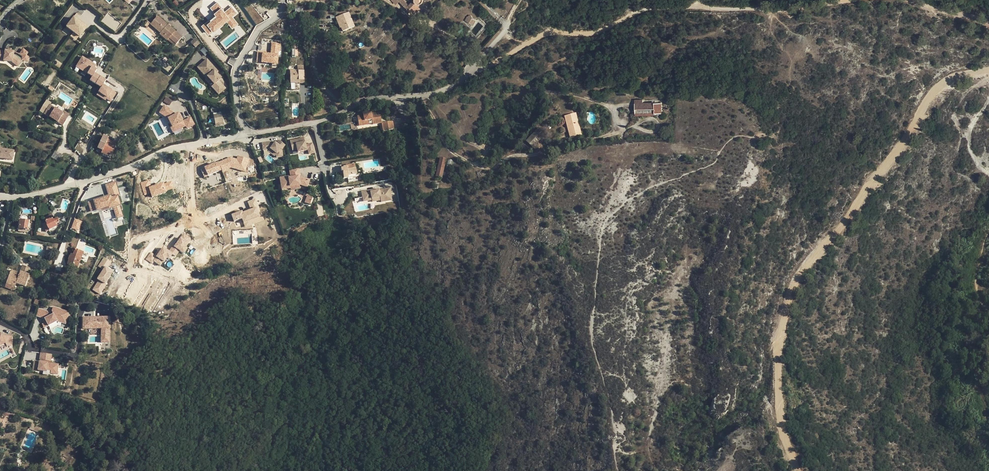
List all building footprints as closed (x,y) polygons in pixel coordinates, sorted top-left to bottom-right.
[(409,4),(405,8),(411,13),(414,14),(419,8),(417,6),(419,3),(420,3),(423,1),(423,0),(405,0),(409,4)] [(225,12),(217,2),(210,8),(215,13),(214,14),(216,17),(210,22),(209,21),(201,26),(209,36),(226,22),(232,29),(238,24),(233,17),(237,13),(231,7),(225,12)] [(348,13),(337,17),(341,28),(343,31),(353,27),(348,13)] [(157,16),(150,24),(161,33),(160,34),(167,40),(167,39),(169,37),(176,44),(182,37),(174,31),(168,25),(157,16)] [(467,16),(465,20),(473,25),(475,21),(472,18),(472,17),(471,16),(470,16),(469,16),(468,17),(467,16)] [(73,18),(70,21),(83,31),(86,27),(73,18)] [(79,37),(83,31),(70,21),(66,27),(79,37)] [(169,37),(167,39),(175,46),(176,44),(169,37)] [(193,45),(195,47),(199,43),(195,38),(191,42),(193,45)] [(281,43),(271,42),(271,52),(257,51),(257,63),(278,64),(279,51),(281,51),(281,43)] [(204,46),(200,50),(205,57),(210,52),(204,46)] [(22,50),(19,54),(21,60),(27,61),(28,57),(25,55),(27,53),(22,50)] [(0,51),(0,60),(11,62),(17,66),(21,61),(20,61),(21,60),(19,54),(16,58),(12,55),(13,52),(4,51),(4,52),(0,51)] [(100,77),(94,74),(97,70),(94,69),(85,63),(87,60),(82,57),(76,67),(92,77),(90,81),(96,84),(100,77)] [(207,59),(200,65),(209,75),(207,76),(214,84),(211,86),(219,94),(225,88),(218,80),(221,78),(216,73),(214,70),(216,69),(207,59)] [(96,66),(87,60),(85,63),(94,69),(96,66)] [(200,65),(197,67),(206,77),(207,76),(209,75),(200,65)] [(303,71),(298,71),(294,71),(294,70),(290,70),(290,83),(304,83),(303,71)] [(96,84),(101,88),(98,92),(107,98),(106,99),(111,101),(116,94),(103,86),(106,81),(100,77),(96,84)] [(98,92),(97,95),(105,100),(106,99),(107,98),(98,92)] [(166,96),(163,101),(169,105),(172,100),(166,96)] [(643,102),(635,103),(635,114),(653,113),(653,112),(655,112),(655,113),(662,113),(662,102),(643,102)] [(63,113),(50,105),(44,114),(62,126),(67,118),(62,115),(63,113)] [(164,105),(159,113),(168,118),(172,127),(170,127),(173,132),(186,126),(187,128),(194,125),(190,118),(182,122),(178,113),(175,115),(169,110),(170,109),(164,105)] [(212,106),(213,116),(221,114),(221,110),(212,106)] [(363,115),(357,116),(358,124),(364,123),(364,121),(368,120),(372,120),(373,124),(382,123),(380,115),(376,116),(375,116),(374,113),(371,113),(371,111),(363,112),(363,115)] [(221,114),(213,116),(214,118),(215,122),(215,126),(224,124),(221,114)] [(575,114),(564,117),(566,124),(567,124),(568,126),(567,126),(570,138),(581,135),(575,114)] [(392,121),(382,123),(383,131),(393,129),(392,121)] [(538,128),(526,141),(532,148),(545,134),(538,128)] [(109,151),(112,153),(116,144),(107,140),(108,138),(103,136),(98,147),(103,149),(102,151),(108,153),(109,151)] [(304,137),(290,140),(292,151),(297,150),(298,152),(308,150),(308,154),(314,153),(312,145),(306,146),(305,145),(304,137)] [(271,142),(262,143),(263,150),(269,149),(270,149),(276,154),(276,155),(276,158),(283,157),(282,151),(280,150),(281,149),(282,150),(285,145),(279,140),(276,144),(275,142),(273,144),(271,142)] [(11,160),(13,152),(0,149),(0,158),(11,160)] [(218,162),(204,167),(200,169),(204,177),(221,170),(222,171),(231,167),(245,171),(249,159),(238,155),(237,159),(230,157),(218,162)] [(446,159),(440,157),(435,177),(442,178),(446,159)] [(343,168),(341,168),(341,172),(342,171),(343,178),(348,178),(348,176),(357,174),(355,164),(346,165),(346,167),(343,167),(343,168)] [(298,167),(289,169),(290,177),(288,178),(288,176),(280,178),(282,190),(290,188),(290,186),(300,185),(307,187),(310,180),(303,178),(300,178),(298,179),(297,174),(299,174),(298,167)] [(148,181),(141,183),(144,191),(150,189),(152,197),(155,196),(165,193),(165,191),(172,188),(171,182),(163,185),(163,184),(158,186),(158,185),(150,188),(148,181)] [(119,195),(115,183),(106,185),(110,196),(89,203),(92,212),(108,207),(109,209),(114,207),(119,205),(120,205),(117,196),(119,195)] [(369,193),(362,194),(363,201),(372,200),(372,198),(380,197),(381,200),(381,202),(392,200),(390,188),(379,190),(371,192),(371,190),(368,191),(369,193)] [(312,198),(307,196),(304,203),(310,205),(312,198)] [(264,220),(255,198),(248,201),(251,209),(243,212),(242,210),(231,214),(234,221),(242,218),(246,227),(264,220)] [(122,216),(119,205),(114,207),(117,218),(122,216)] [(52,214),(43,218),(46,223),(42,225),(46,232),(56,227),(55,224),(59,222),(57,219),(54,220),(52,214)] [(29,217),(20,216),(18,231),(21,232),(21,229),(27,230),(29,217)] [(74,218),(71,229),(79,230),(82,220),(74,218)] [(150,252),(146,259),(151,263),(153,261),(160,265),(163,261),(163,262),(166,258),(168,259),(172,254),(175,257),(179,251),(183,254),(187,249),(185,247),(188,243),(187,243),(190,239),(183,234),(174,247),(173,246),(168,252),(162,248),(156,256),(150,252)] [(83,252),(75,249),(73,255),(71,254),(70,256),(68,260),(69,260),(67,265),(68,265),(67,269),(73,271),(74,270),(76,271),(83,252)] [(111,262),(104,257),(98,266),(103,269),(97,278),(99,280),(92,289),(100,294),(107,284),(105,283),(113,271),(108,267),(111,262)] [(30,268),(22,265),(20,272),(28,275),(30,268)] [(19,273),(19,275),(17,274),(17,273),(11,270),(6,283),(15,287),(16,283),(25,287),(29,275),(28,275),(20,272),(19,273)] [(69,312),(52,307),(51,311),(53,314),(50,316),(47,312),(38,309),(36,316),(44,319),(45,320),(46,322),(44,323),(46,327),(57,322),(61,323),(64,322),(66,317),(67,318),(69,312)] [(87,323),(83,322),(83,328),(101,328),(101,342),(109,342),(109,317),(87,317),(87,323)] [(5,343),(7,346),(11,347),(11,337),(4,336),(2,337),(1,335),(0,335),(0,346),(5,343)] [(51,355),(40,353),(39,360),(46,361),(46,363),(39,362),(34,361),(33,370),(46,372),(47,370),(51,371),(50,374),(57,375),(58,369),(67,370),(67,366),(50,364),(51,355)]
